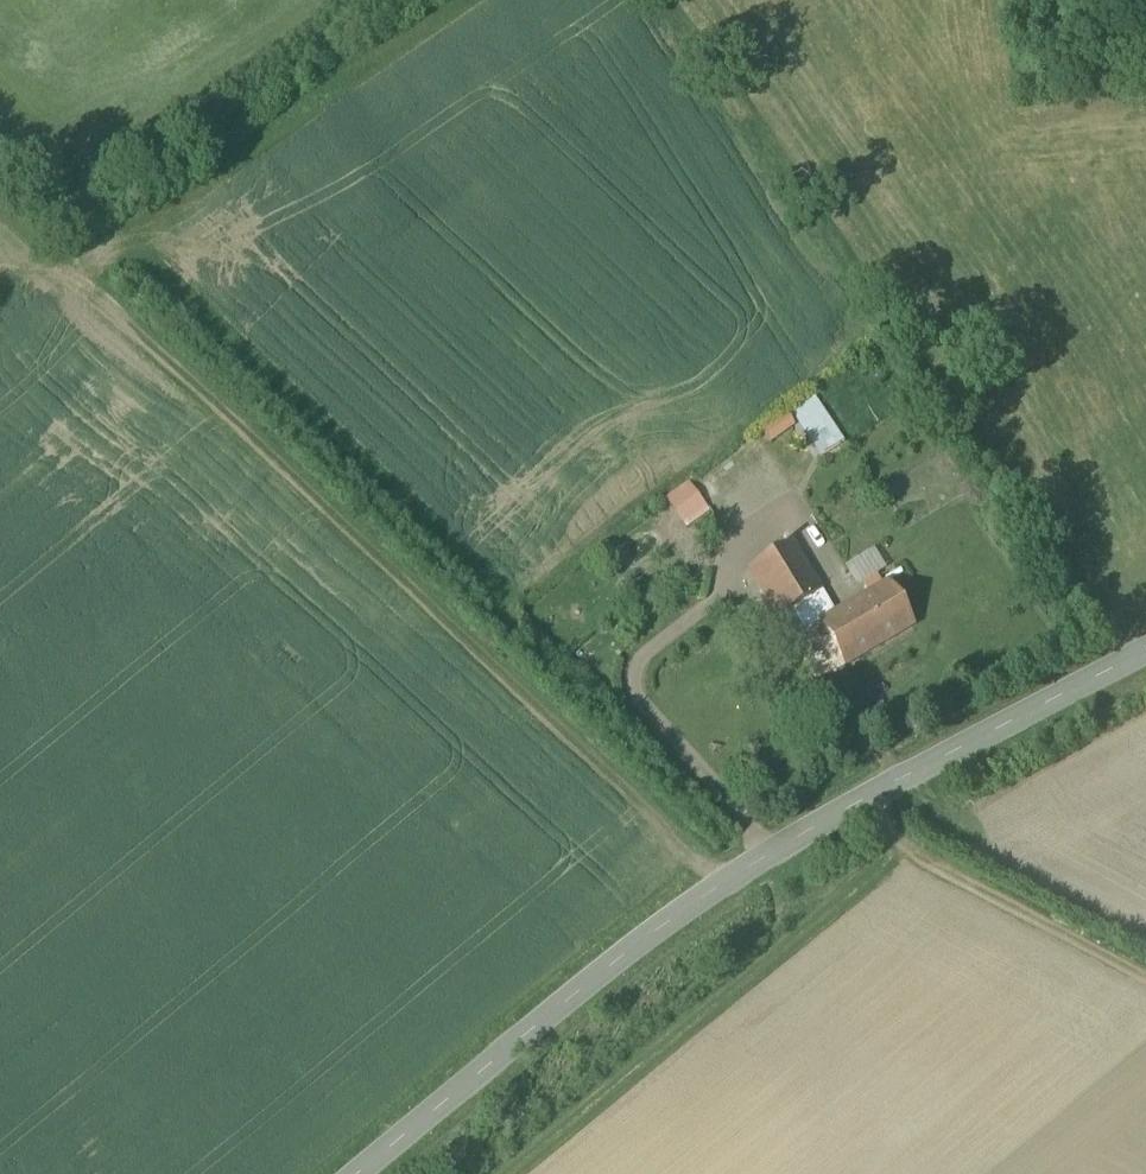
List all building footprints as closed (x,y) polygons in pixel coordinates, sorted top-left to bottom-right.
[(709,510),(691,482),(665,499),(684,527),(709,510)] [(832,611),(793,545),(748,572),(787,638),(812,623),(832,611)] [(887,569),(875,550),(843,570),(855,589),(887,569)] [(886,579),(832,611),(812,623),(840,669),(914,625),(886,579)]
